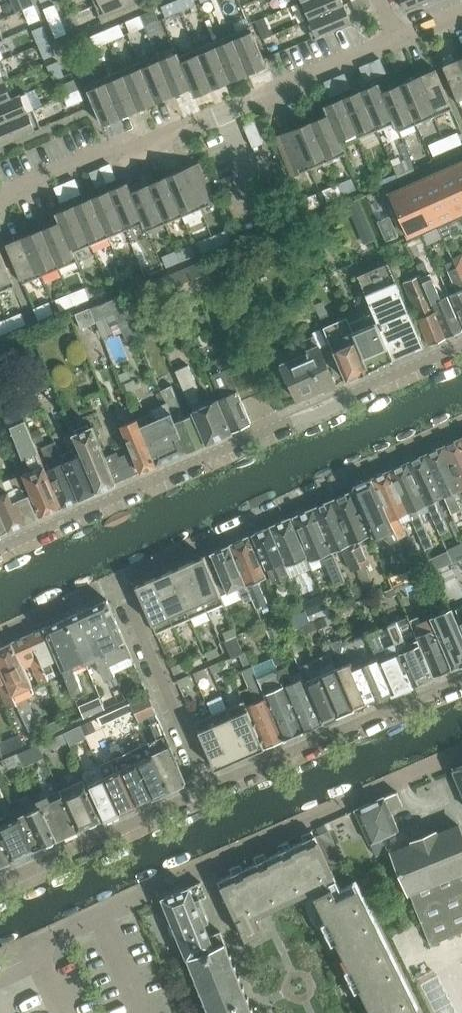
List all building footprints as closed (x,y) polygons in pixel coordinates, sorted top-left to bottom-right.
[(32,0),(20,0),(24,9),(34,5),(32,0)] [(140,0),(106,0),(95,5),(103,24),(143,7),(140,0)] [(193,0),(178,0),(176,1),(181,11),(195,5),(193,0)] [(342,0),(305,0),(297,3),(305,21),(344,4),(342,0)] [(369,0),(354,0),(352,1),(356,11),(371,5),(369,0)] [(405,12),(433,0),(400,0),(405,12)] [(181,11),(176,1),(162,7),(167,17),(181,11)] [(352,23),(344,4),(305,21),(312,40),(352,23)] [(40,19),(34,5),(24,9),(30,23),(40,19)] [(61,19),(55,5),(45,9),(51,23),(61,19)] [(159,20),(155,10),(141,16),(145,26),(159,20)] [(145,26),(141,16),(127,21),(131,32),(145,26)] [(67,33),(61,19),(51,23),(56,37),(67,33)] [(124,35),(120,24),(106,30),(110,41),(124,35)] [(49,40),(43,26),(33,31),(39,45),(49,40)] [(267,66),(257,42),(251,26),(232,35),(248,74),(267,66)] [(110,41),(106,30),(92,36),(96,47),(110,41)] [(248,74),(232,35),(214,42),(230,81),(248,74)] [(89,50),(84,39),(70,45),(74,56),(89,50)] [(55,54),(49,40),(39,45),(45,59),(55,54)] [(230,81),(214,42),(196,49),(213,89),(230,81)] [(193,87),(180,56),(177,47),(157,56),(173,95),(192,88),(193,87)] [(213,89),(196,49),(180,56),(193,87),(192,88),(195,96),(213,89)] [(173,95),(157,56),(139,63),(156,103),(173,95)] [(386,73),(380,59),(369,63),(376,78),(386,73)] [(3,60),(0,61),(0,82),(10,78),(3,60)] [(461,60),(444,67),(460,107),(461,106),(461,61),(461,60)] [(65,76),(58,62),(48,66),(54,81),(65,76)] [(156,103),(139,63),(122,70),(138,110),(156,103)] [(376,78),(369,63),(360,67),(367,82),(376,78)] [(138,110),(122,70),(104,78),(120,117),(138,110)] [(453,110),(437,70),(418,78),(435,118),(453,110)] [(351,88),(345,74),(335,78),(341,92),(351,88)] [(17,95),(10,78),(0,82),(0,103),(17,95)] [(120,117),(104,78),(86,85),(102,125),(120,117)] [(341,92),(335,78),(325,83),(330,97),(341,92)] [(435,118),(418,78),(401,86),(417,125),(435,118)] [(79,90),(75,79),(60,86),(64,96),(79,90)] [(395,124),(382,93),(384,93),(380,84),(361,92),(378,132),(394,125),(395,124)] [(417,125),(401,86),(384,93),(382,93),(395,124),(394,125),(398,133),(417,125)] [(83,100),(79,90),(64,96),(68,105),(83,100)] [(26,92),(25,91),(17,95),(0,103),(0,124),(33,109),(26,92)] [(378,132),(361,92),(344,99),(361,139),(378,132)] [(361,139),(344,99),(325,107),(329,116),(342,147),(343,146),(361,139)] [(33,109),(0,124),(0,139),(2,145),(41,128),(33,109)] [(342,147),(329,116),(312,123),(328,162),(347,154),(343,146),(342,147)] [(328,162),(312,123),(294,131),(310,170),(328,162)] [(310,170),(294,131),(276,138),(292,178),(310,170)] [(461,143),(458,135),(457,133),(443,139),(448,149),(461,143)] [(448,149),(443,139),(429,145),(434,155),(448,149)] [(390,194),(409,236),(461,213),(461,161),(419,180),(402,188),(390,194)] [(220,203),(203,163),(185,170),(202,211),(220,203)] [(117,178),(110,164),(101,168),(107,183),(117,178)] [(107,183),(101,168),(90,172),(97,187),(107,183)] [(202,211),(185,170),(168,177),(184,218),(202,211)] [(184,218),(168,177),(150,185),(166,225),(184,218)] [(81,194),(75,179),(65,183),(71,198),(81,194)] [(356,189),(352,179),(338,185),(342,195),(356,189)] [(71,198),(65,183),(55,187),(61,202),(71,198)] [(144,224),(131,193),(132,192),(129,184),(110,191),(127,231),(143,224),(144,224)] [(166,225),(150,185),(132,192),(131,193),(144,224),(143,224),(147,233),(166,225)] [(342,195),(338,185),(324,191),(328,201),(342,195)] [(127,231),(110,191),(92,199),(109,238),(127,231)] [(320,204),(316,194),(302,200),(306,211),(320,204)] [(109,238),(92,199),(75,206),(92,246),(109,238)] [(92,246),(75,206),(57,214),(61,223),(74,253),(75,253),(92,246)] [(455,242),(446,221),(437,225),(442,238),(446,246),(455,242)] [(74,253),(61,223),(43,229),(60,270),(78,262),(75,253),(74,253)] [(442,238),(437,225),(422,231),(428,244),(442,238)] [(60,270),(43,229),(26,237),(43,277),(60,270)] [(231,241),(227,231),(212,237),(217,247),(231,241)] [(43,277),(26,237),(7,245),(24,285),(43,277)] [(217,247),(212,237),(198,242),(202,252),(217,247)] [(195,256),(191,245),(177,251),(181,261),(195,256)] [(0,250),(0,293),(15,287),(0,250)] [(181,261),(177,251),(163,256),(167,267),(181,261)] [(461,254),(453,258),(454,261),(457,266),(461,278),(461,254)] [(136,288),(145,310),(217,282),(208,259),(136,288)] [(457,266),(454,261),(446,265),(458,291),(452,294),(461,317),(461,278),(457,266)] [(425,347),(389,264),(359,277),(375,314),(395,360),(425,347)] [(404,283),(431,344),(447,337),(423,283),(420,276),(404,283)] [(448,296),(441,299),(432,279),(423,283),(447,337),(461,330),(461,328),(448,296)] [(89,299),(85,288),(71,294),(75,304),(89,299)] [(75,304),(71,294),(57,299),(61,310),(75,304)] [(53,313),(49,303),(35,308),(39,319),(53,313)] [(96,321),(91,308),(90,306),(76,312),(83,328),(96,322),(96,321)] [(26,324),(22,313),(8,319),(12,329),(26,324)] [(395,360),(375,314),(350,324),(370,370),(395,360)] [(108,316),(96,321),(96,322),(103,337),(114,333),(108,316)] [(370,370),(350,324),(348,318),(325,328),(332,344),(348,380),(370,370)] [(8,319),(0,322),(0,334),(12,329),(8,319)] [(321,349),(332,344),(325,328),(314,333),(315,337),(304,342),(309,353),(278,367),(287,385),(291,383),(299,401),(323,390),(324,391),(337,386),(321,349)] [(244,402),(220,343),(211,346),(222,372),(213,376),(222,398),(219,399),(232,432),(252,424),(244,402)] [(203,405),(197,390),(200,389),(189,364),(177,369),(196,413),(192,415),(204,444),(232,432),(219,399),(203,405)] [(189,451),(176,422),(168,403),(163,390),(155,371),(142,376),(144,380),(125,388),(137,418),(138,420),(146,417),(165,461),(189,451)] [(0,378),(0,415),(13,409),(0,378)] [(204,444),(192,415),(185,418),(172,386),(163,390),(168,403),(176,422),(189,451),(204,444)] [(165,461),(146,417),(138,420),(137,418),(123,424),(142,471),(165,461)] [(62,507),(45,466),(39,452),(38,449),(26,421),(11,427),(24,458),(26,457),(32,471),(25,474),(42,516),(62,507)] [(136,474),(127,453),(119,456),(118,452),(105,456),(94,427),(74,435),(97,491),(136,474)] [(97,491),(74,435),(74,434),(65,437),(70,451),(62,455),(65,462),(80,499),(97,491)] [(445,447),(461,485),(461,439),(445,447)] [(80,499),(65,462),(62,455),(56,442),(38,449),(39,452),(45,466),(62,507),(80,499)] [(445,447),(426,455),(445,496),(453,514),(457,523),(461,521),(461,514),(461,511),(461,510),(454,494),(461,490),(461,485),(445,447)] [(408,463),(427,506),(441,535),(449,531),(435,501),(445,496),(426,455),(408,463)] [(418,510),(427,506),(408,463),(391,471),(413,521),(418,531),(425,550),(433,546),(426,528),(418,510)] [(413,521),(391,471),(372,480),(399,539),(407,536),(403,525),(413,521)] [(8,530),(26,522),(17,499),(13,500),(9,490),(7,491),(3,481),(0,472),(0,511),(8,530)] [(17,499),(26,522),(38,517),(21,474),(3,481),(7,491),(9,490),(13,500),(17,499)] [(392,543),(395,551),(403,547),(399,539),(372,480),(353,488),(378,542),(389,536),(392,543)] [(371,536),(353,492),(333,501),(362,568),(371,564),(360,540),(371,536)] [(362,568),(333,501),(315,509),(334,552),(343,548),(353,572),(362,568)] [(334,552),(315,509),(291,519),(308,558),(313,571),(327,565),(337,586),(347,582),(334,552)] [(0,511),(0,534),(8,530),(0,511)] [(308,558),(291,519),(270,528),(288,567),(308,558)] [(254,535),(274,582),(291,575),(288,567),(270,528),(254,535)] [(266,577),(249,537),(229,545),(253,599),(257,607),(268,603),(258,581),(266,577)] [(253,599),(229,545),(204,556),(221,595),(238,587),(244,602),(253,599)] [(448,554),(452,563),(461,559),(461,548),(448,554)] [(452,563),(448,554),(438,558),(441,567),(452,563)] [(221,595),(204,556),(187,564),(207,612),(225,604),(221,595)] [(434,570),(430,561),(420,565),(419,563),(411,566),(413,569),(416,578),(434,570)] [(207,612),(187,564),(170,571),(191,619),(207,612)] [(392,588),(415,578),(416,578),(413,569),(389,579),(392,588)] [(191,619),(170,571),(153,578),(174,626),(191,619)] [(174,626),(153,578),(136,586),(157,634),(174,626)] [(327,608),(322,596),(306,603),(311,615),(327,608)] [(131,654),(107,600),(87,609),(111,663),(131,654)] [(95,653),(106,679),(116,674),(111,663),(87,609),(66,618),(84,658),(95,653)] [(452,609),(431,617),(433,622),(453,668),(461,664),(461,632),(452,609)] [(434,676),(417,638),(410,621),(408,617),(388,625),(397,648),(413,685),(434,676)] [(453,668),(433,622),(422,626),(418,617),(410,621),(417,638),(434,676),(453,668)] [(60,658),(73,694),(83,689),(73,663),(84,658),(66,618),(47,627),(60,658)] [(369,638),(393,693),(413,685),(397,648),(388,625),(388,624),(367,633),(369,638)] [(30,635),(50,679),(54,677),(52,672),(55,671),(52,662),(60,658),(47,627),(30,635)] [(238,635),(234,628),(223,632),(226,640),(236,636),(238,635)] [(50,679),(30,635),(13,642),(25,668),(33,664),(41,683),(50,679)] [(244,653),(239,642),(236,636),(226,640),(225,641),(232,658),(244,653)] [(393,693),(369,638),(346,648),(370,703),(393,693)] [(370,703),(346,648),(343,641),(335,645),(344,665),(336,668),(354,710),(370,703)] [(25,668),(13,642),(0,648),(0,664),(18,705),(19,704),(31,731),(36,728),(33,721),(37,719),(24,690),(33,686),(25,668)] [(220,655),(217,647),(206,652),(209,660),(220,655)] [(323,723),(301,671),(291,676),(279,650),(270,654),(272,658),(282,681),(284,686),(304,732),(323,723)] [(203,662),(200,655),(189,660),(192,667),(203,662)] [(253,666),(265,695),(284,740),(304,732),(284,686),(282,681),(272,658),(253,666)] [(354,710),(336,668),(328,672),(322,658),(315,661),(339,717),(354,710)] [(224,669),(221,661),(210,666),(213,674),(224,669)] [(339,717),(315,661),(299,668),(301,671),(323,723),(339,717)] [(186,670),(182,662),(171,667),(174,675),(186,670)] [(0,664),(0,689),(9,709),(18,705),(0,664)] [(284,740),(265,695),(253,666),(242,670),(256,702),(247,706),(265,748),(284,740)] [(208,676),(205,668),(194,673),(197,681),(208,676)] [(191,683),(188,675),(177,680),(180,688),(191,683)] [(149,695),(131,703),(135,710),(140,722),(157,714),(149,695)] [(102,696),(82,704),(87,715),(107,707),(102,696)] [(265,748),(247,706),(244,700),(228,707),(248,755),(265,748)] [(131,703),(114,710),(118,718),(135,710),(131,703)] [(248,755),(228,707),(211,714),(232,762),(248,755)] [(114,710),(98,718),(101,726),(118,718),(114,710)] [(232,762),(211,714),(195,721),(216,769),(232,762)] [(157,739),(149,742),(153,750),(171,790),(184,784),(185,779),(159,720),(150,723),(157,739)] [(92,721),(81,725),(86,735),(96,730),(92,721)] [(81,725),(65,732),(69,741),(69,742),(71,745),(87,738),(86,735),(81,725)] [(45,752),(69,741),(65,732),(41,743),(45,752)] [(20,747),(15,736),(0,743),(2,747),(5,754),(20,747)] [(133,751),(136,758),(154,798),(171,790),(149,742),(133,751)] [(23,761),(45,752),(41,743),(19,752),(23,761)] [(154,798),(136,758),(133,751),(125,755),(119,743),(111,747),(116,758),(137,805),(154,798)] [(23,761),(19,752),(0,760),(0,769),(1,771),(23,761)] [(100,766),(103,774),(121,813),(137,805),(116,758),(100,766)] [(121,813),(103,774),(100,766),(83,773),(105,820),(121,813)] [(453,769),(461,791),(461,766),(453,769)] [(101,820),(83,780),(61,790),(80,829),(88,826),(90,827),(97,824),(98,821),(101,820)] [(80,829),(61,790),(40,800),(58,840),(67,835),(70,837),(75,834),(76,831),(80,829)] [(357,810),(377,857),(390,851),(384,837),(400,831),(391,810),(403,805),(398,793),(357,810)] [(58,840),(40,800),(18,811),(36,850),(44,846),(47,847),(54,844),(55,841),(58,840)] [(18,811),(0,819),(0,829),(14,860),(22,856),(26,857),(32,854),(34,851),(36,850),(18,811)] [(459,825),(436,834),(436,833),(414,842),(414,843),(393,852),(410,892),(411,892),(432,944),(461,932),(461,832),(459,825)] [(320,832),(333,862),(344,857),(331,827),(320,832)] [(0,829),(0,867),(1,866),(4,867),(11,864),(12,860),(14,860),(0,829)] [(413,1010),(352,885),(342,890),(336,893),(332,885),(326,872),(331,869),(332,868),(316,834),(218,881),(247,940),(266,931),(259,917),(254,906),(308,880),(313,891),(314,894),(327,921),(337,942),(350,969),(360,989),(372,1012),(414,1012),(413,1010)] [(189,886),(163,897),(171,919),(168,923),(167,925),(170,932),(171,933),(171,935),(179,937),(182,946),(187,958),(225,943),(225,941),(221,931),(209,935),(208,933),(203,921),(208,919),(200,897),(206,895),(200,882),(200,881),(189,886)] [(187,958),(187,959),(194,975),(200,990),(208,1012),(253,1012),(225,943),(187,958)]
